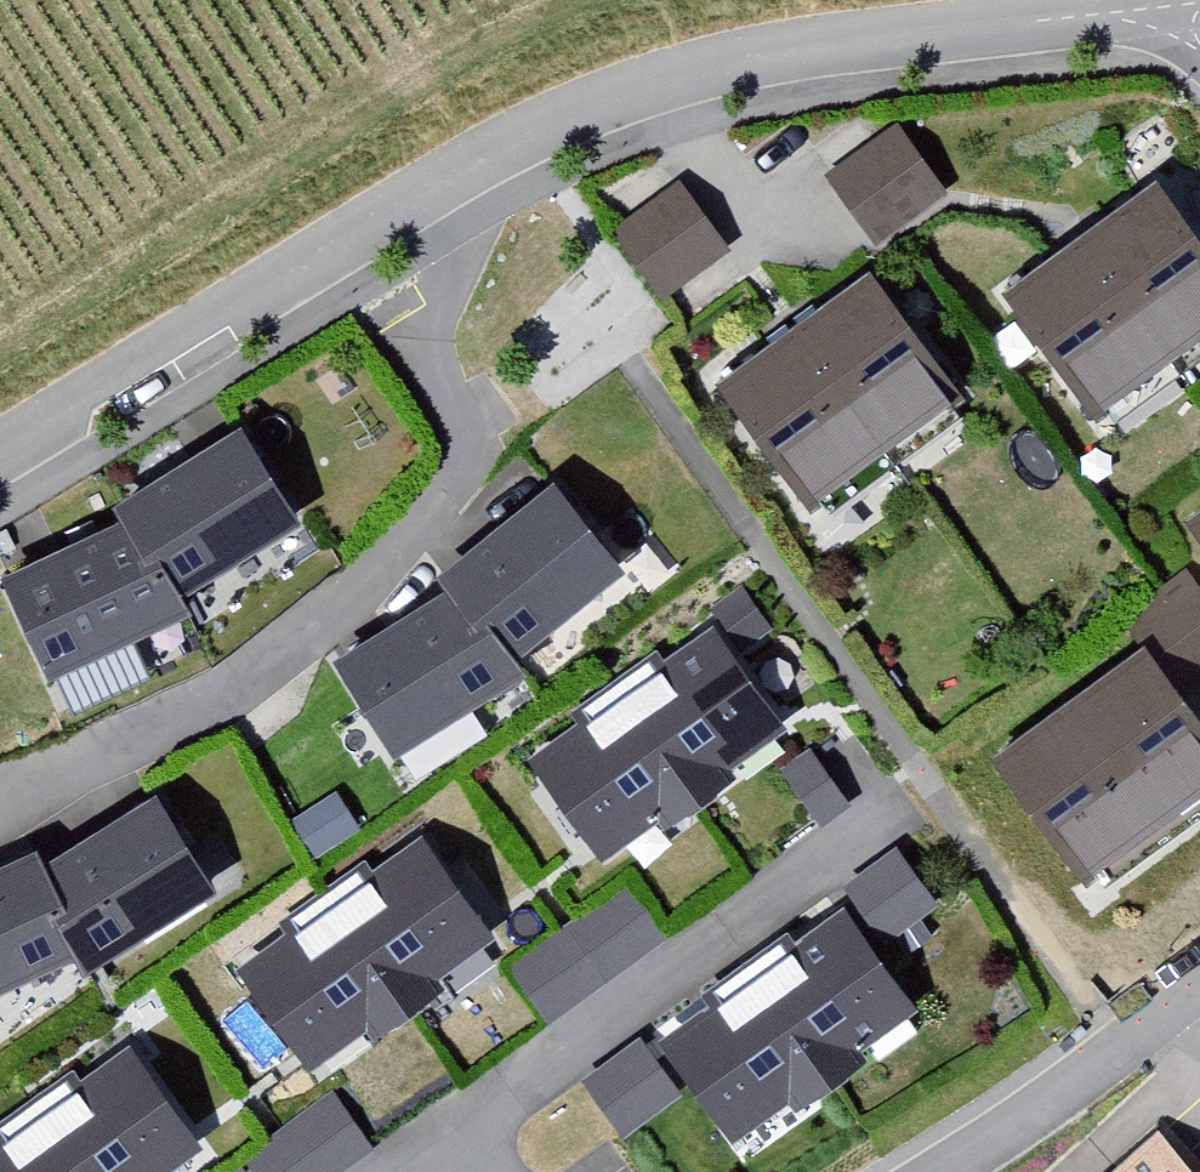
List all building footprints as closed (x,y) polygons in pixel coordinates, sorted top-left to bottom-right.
[(822,176),(873,246),(949,191),(897,121),(822,176)] [(681,179),(614,227),(664,296),(731,248),(681,179)] [(1003,293),(1090,420),(1199,346),(1199,255),(1156,190),(1003,293)] [(867,276),(719,381),(810,507),(957,402),(867,276)] [(250,421),(117,501),(174,596),(304,521),(250,421)] [(554,484),(437,581),(447,590),(516,660),(625,575),(554,484)] [(1188,510),(1199,527),(1199,502),(1188,510)] [(117,521),(9,574),(40,672),(188,614),(174,596),(117,521)] [(1199,664),(1199,590),(1177,571),(1138,616),(1197,667),(1199,664)] [(447,590),(332,663),(394,760),(528,679),(516,660),(447,590)] [(716,628),(530,761),(601,860),(659,819),(668,830),(734,783),(726,773),(788,729),(716,628)] [(994,760),(1083,887),(1199,806),(1199,739),(1142,657),(994,760)] [(158,775),(35,841),(88,966),(224,883),(158,775)] [(423,838),(237,971),(308,1070),(366,1028),(374,1040),(440,993),(433,982),(495,938),(423,838)] [(0,857),(0,991),(76,951),(35,841),(0,857)] [(896,844),(842,883),(884,940),(937,901),(896,844)] [(511,962),(553,1016),(661,930),(618,877),(511,962)] [(843,904),(750,970),(834,1085),(922,1012),(843,904)] [(750,970),(657,1038),(745,1152),(834,1085),(750,970)] [(640,1036),(581,1078),(623,1136),(682,1095),(640,1036)] [(0,1140),(0,1171),(168,1171),(203,1147),(131,1047),(0,1140)] [(261,1171),(330,1171),(373,1142),(334,1088),(246,1150),(261,1171)] [(1112,1171),(1199,1171),(1159,1130),(1112,1171)]
